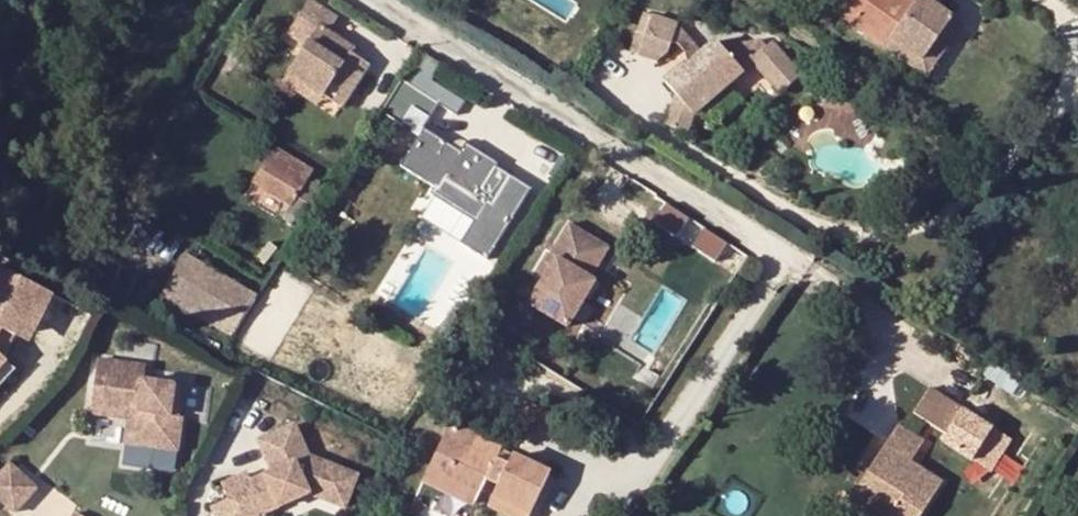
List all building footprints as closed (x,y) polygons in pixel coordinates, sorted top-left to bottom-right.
[(904,0),(847,0),(837,15),(880,46),(886,37),(921,61),(942,33),(952,40),(960,28),(921,0),(916,6),(912,11),(901,5),(904,0)] [(907,0),(904,0),(901,5),(912,11),(916,6),(907,0)] [(304,48),(288,76),(322,97),(339,108),(368,66),(350,56),(353,51),(327,36),(335,21),(309,3),(287,37),(304,48)] [(644,13),(630,52),(638,55),(652,16),(644,13)] [(652,16),(638,55),(658,61),(662,49),(671,43),(677,44),(686,37),(677,26),(677,24),(652,16)] [(886,37),(880,46),(925,78),(952,40),(942,33),(921,61),(886,37)] [(677,44),(685,53),(694,45),(686,37),(677,44)] [(681,67),(664,82),(676,96),(693,115),(745,74),(759,69),(781,93),(800,76),(771,43),(766,47),(761,42),(720,46),(714,38),(699,51),(694,45),(685,53),(687,66),(681,67)] [(411,134),(416,137),(422,130),(437,106),(454,115),(462,102),(429,81),(437,67),(423,58),(407,84),(402,80),(381,115),(400,126),(403,122),(414,129),(411,134)] [(322,97),(288,76),(283,85),(317,107),(322,97)] [(822,106),(855,115),(860,94),(828,85),(822,106)] [(676,96),(666,126),(687,133),(693,115),(676,96)] [(422,130),(416,137),(399,167),(432,189),(439,180),(482,207),(472,223),(459,245),(484,261),(529,190),(493,167),(495,164),(464,144),(457,153),(422,130)] [(289,208),(307,181),(311,173),(274,150),(251,184),(289,208)] [(439,180),(432,189),(425,199),(429,203),(432,198),(472,223),(482,207),(439,180)] [(289,208),(281,221),(296,231),(322,190),(307,181),(289,208)] [(243,197),(281,221),(289,208),(251,184),(243,197)] [(689,221),(666,206),(654,224),(677,239),(689,221)] [(555,258),(555,259),(540,284),(530,300),(563,318),(583,285),(605,248),(568,225),(555,247),(560,250),(557,256),(555,258)] [(727,245),(704,230),(692,249),(715,264),(727,245)] [(555,247),(550,255),(555,258),(557,256),(560,250),(555,247)] [(257,295),(186,253),(162,293),(232,333),(257,295)] [(6,361),(4,359),(17,332),(35,341),(56,300),(0,271),(0,368),(6,361)] [(516,296),(515,297),(504,315),(494,331),(523,347),(538,321),(544,313),(516,296)] [(139,412),(136,437),(179,443),(182,421),(178,420),(182,387),(144,381),(146,367),(99,360),(92,405),(139,412)] [(0,368),(0,388),(16,371),(6,361),(0,368)] [(646,374),(639,386),(650,392),(657,380),(646,374)] [(911,410),(943,429),(937,439),(995,473),(1017,437),(927,384),(911,410)] [(139,412),(92,405),(91,414),(130,419),(126,443),(178,450),(179,443),(136,437),(139,412)] [(470,502),(478,491),(443,470),(466,431),(451,421),(421,473),(470,502)] [(871,468),(878,472),(863,496),(890,513),(888,515),(918,515),(940,482),(910,462),(922,443),(897,426),(871,468)] [(260,515),(269,515),(308,494),(344,508),(357,477),(309,457),(294,427),(259,445),(274,475),(254,486),(250,478),(224,491),(232,505),(237,515),(252,515),(255,514),(260,515)] [(443,470),(478,491),(485,479),(496,483),(487,500),(505,511),(513,497),(531,507),(543,485),(497,457),(500,451),(466,431),(443,470)] [(0,475),(0,497),(16,511),(39,488),(12,463),(0,475)] [(871,468),(850,501),(873,515),(888,515),(890,513),(863,496),(878,472),(871,468)] [(505,511),(513,515),(526,515),(531,507),(513,497),(505,511)] [(216,513),(217,515),(237,515),(232,505),(216,513)]
